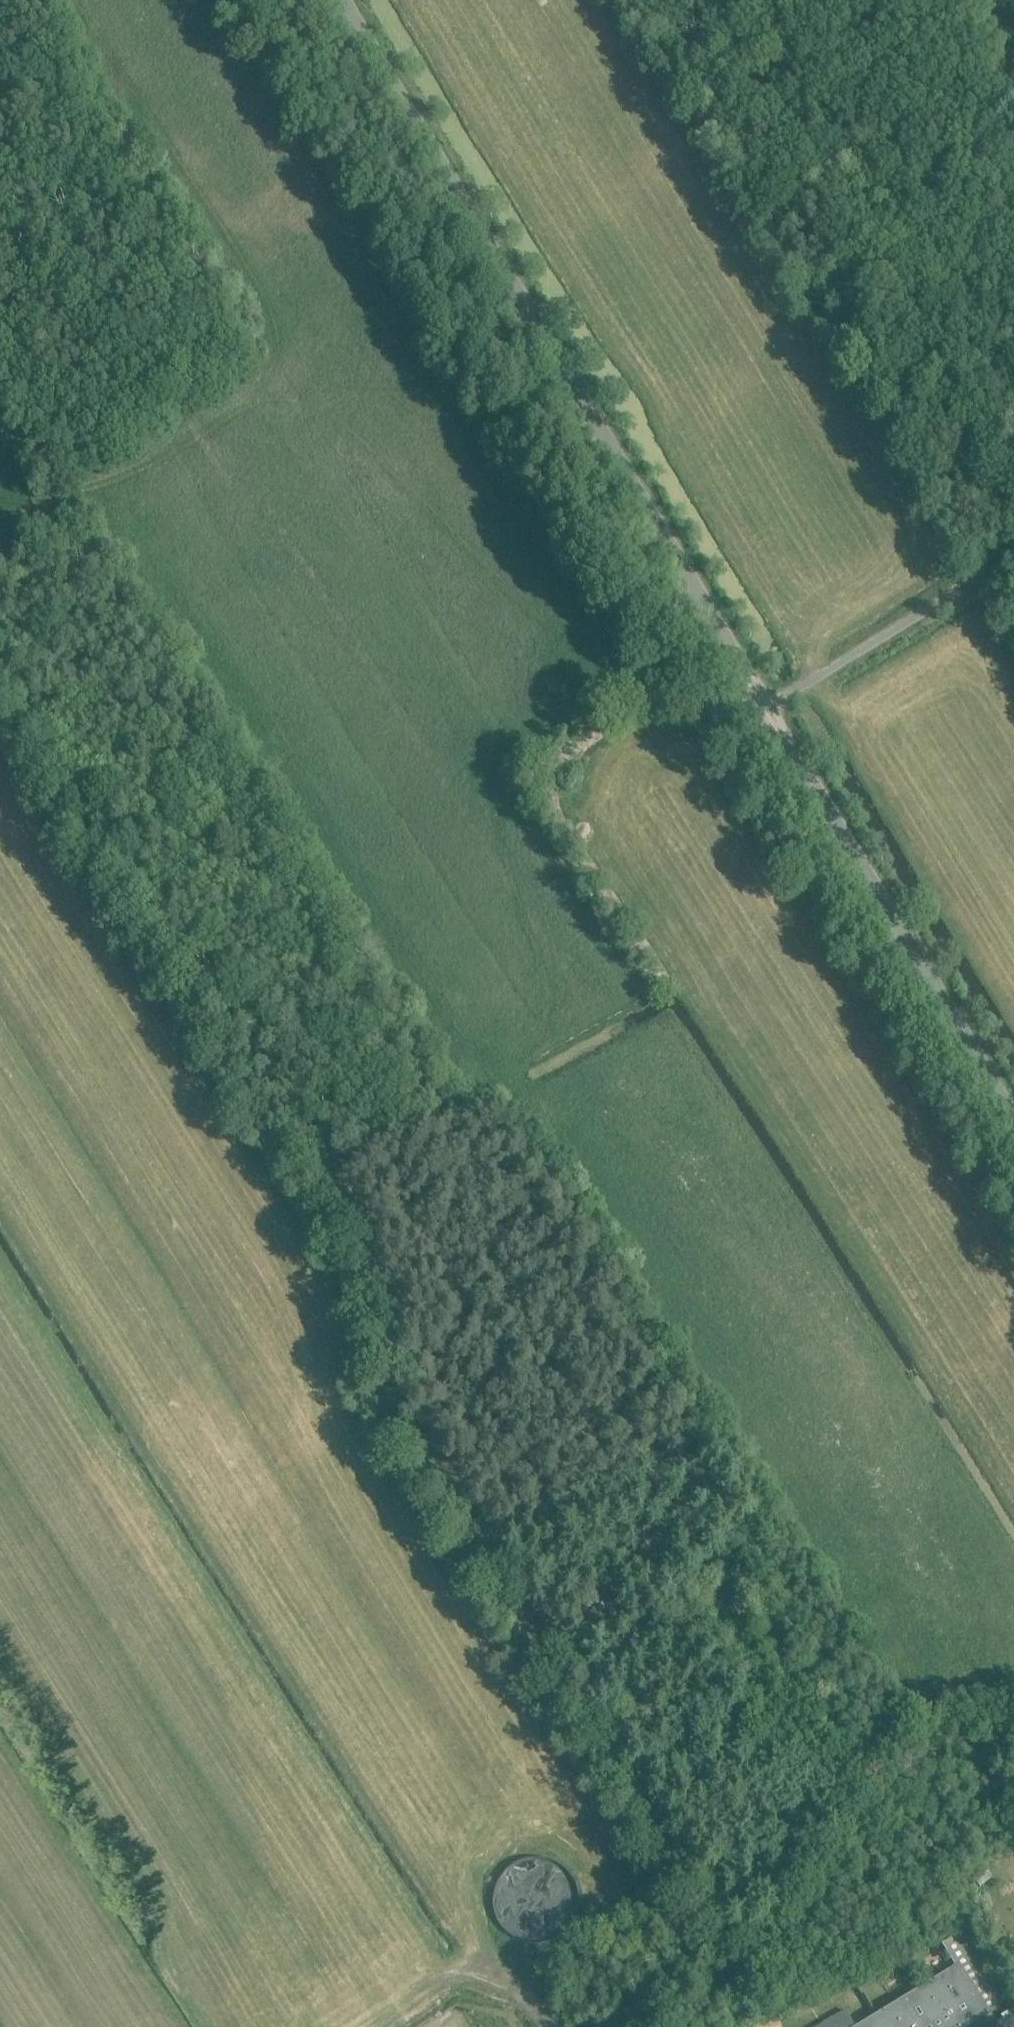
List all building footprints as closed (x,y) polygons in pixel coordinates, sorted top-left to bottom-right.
[(988,2019),(986,2015),(1003,2005),(973,1956),(960,1934),(942,1945),(956,1967),(857,2026),(975,2026),(988,2019)] [(846,2010),(818,2026),(856,2026),(846,2010)]
